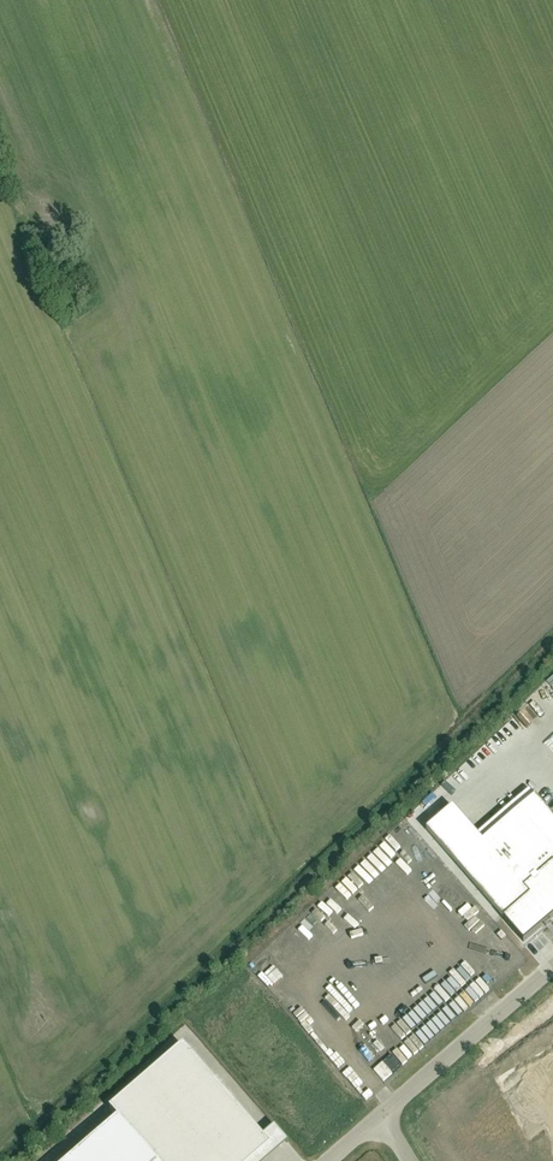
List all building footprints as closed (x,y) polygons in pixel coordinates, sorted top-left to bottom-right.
[(544,925),(546,926),(551,922),(550,920),(552,917),(552,817),(535,796),(482,841),(477,835),(453,807),(426,830),(503,919),(523,943),(542,927),(540,925),(543,923),(544,925)] [(255,1160),(271,1146),(262,1136),(183,1045),(113,1106),(110,1109),(116,1116),(63,1160),(253,1160),(255,1160)]
